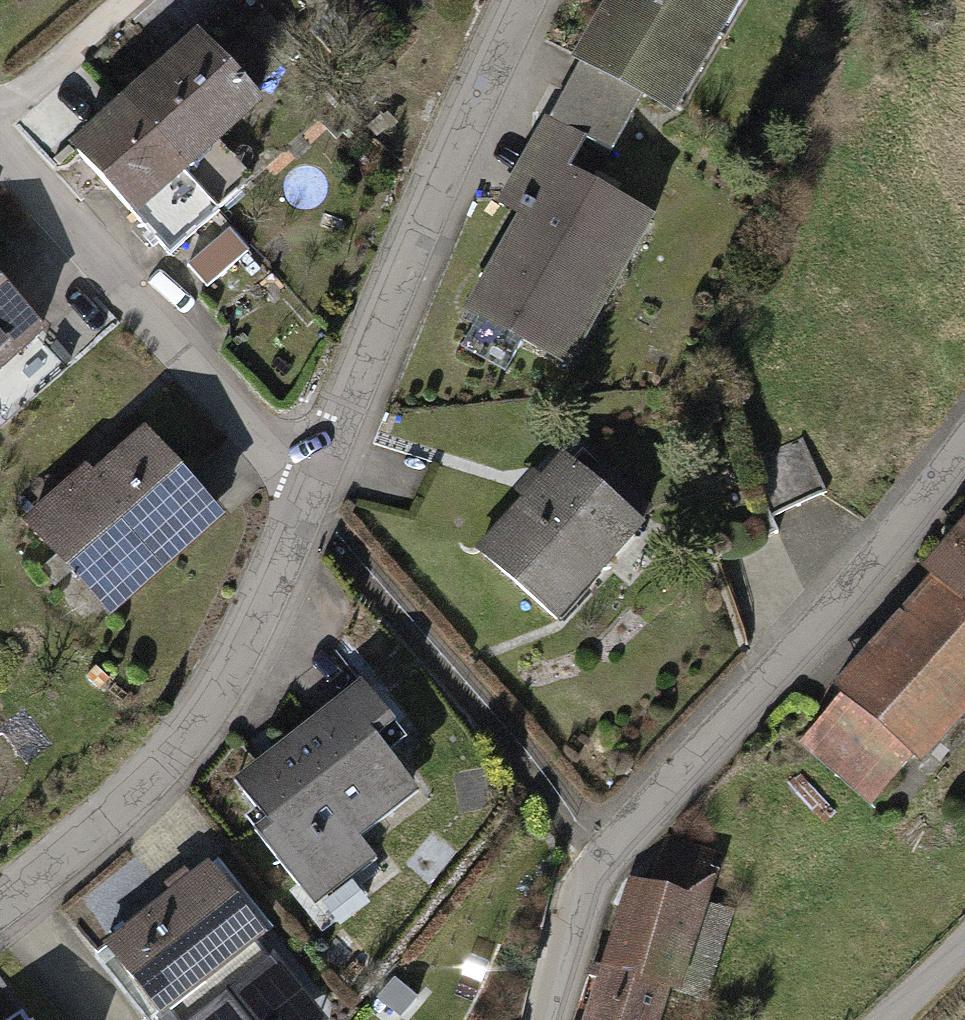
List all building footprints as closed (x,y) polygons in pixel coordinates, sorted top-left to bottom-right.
[(593,53),(656,89),(690,108),(752,0),(624,0),(593,53)] [(134,105),(194,175),(270,110),(209,40),(134,105)] [(656,89),(593,53),(559,113),(598,136),(621,149),(656,89)] [(194,175),(134,105),(82,149),(176,257),(227,213),(194,175)] [(598,136),(559,113),(504,208),(526,221),(477,306),(577,363),(651,234),(568,187),(598,136)] [(45,329),(0,277),(0,368),(45,329)] [(100,458),(34,516),(115,607),(229,505),(158,425),(109,468),(100,458)] [(757,452),(763,468),(779,507),(833,485),(811,430),(757,452)] [(569,454),(480,554),(561,626),(650,526),(569,454)] [(763,468),(703,491),(727,550),(786,526),(779,507),(763,468)] [(964,600),(964,532),(936,566),(945,573),(940,579),(964,600)] [(940,579),(808,730),(886,798),(964,707),(964,600),(940,579)] [(414,726),(377,676),(245,775),(277,817),(267,827),(326,905),(386,860),(367,835),(434,784),(399,738),(414,726)] [(651,882),(709,899),(723,851),(665,834),(651,882)] [(218,857),(116,946),(179,1019),(272,939),(282,930),(218,857)] [(604,973),(662,989),(701,1001),(730,905),(709,899),(651,882),(631,876),(604,973)] [(272,939),(179,1019),(180,1019),(314,1019),(330,1006),(272,939)] [(604,973),(590,1019),(653,1019),(662,989),(604,973)] [(38,1003),(10,1019),(48,1019),(38,1003)]
